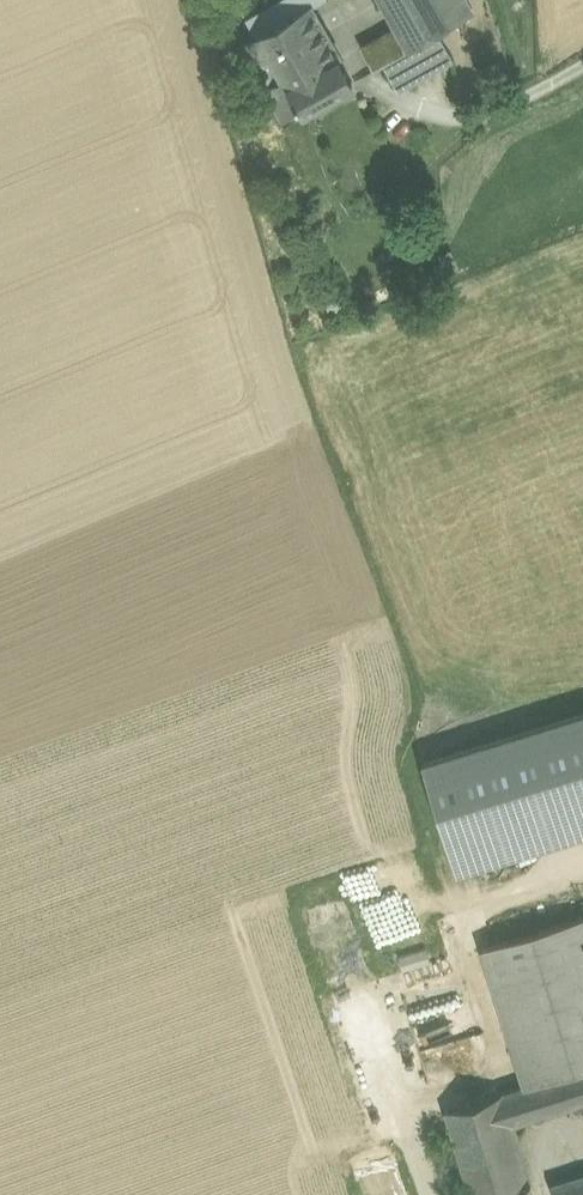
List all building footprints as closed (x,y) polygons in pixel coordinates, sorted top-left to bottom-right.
[(309,8),(304,0),(272,0),(256,9),(269,31),(309,8)] [(409,51),(444,31),(473,15),(465,0),(380,0),(398,33),(409,51)] [(291,90),(340,62),(309,8),(269,31),(260,36),(291,90)] [(459,57),(444,31),(409,51),(391,62),(406,87),(459,57)] [(398,33),(363,53),(374,72),(391,62),(409,51),(398,33)] [(291,90),(260,36),(241,46),(284,121),(303,112),(291,90)] [(340,62),(291,90),(303,112),(352,84),(340,62)] [(424,763),(452,854),(582,813),(582,714),(424,763)] [(582,1066),(582,916),(481,947),(524,1084),(582,1066)] [(401,957),(403,966),(431,959),(429,950),(401,957)] [(502,1091),(511,1121),(582,1099),(582,1067),(582,1066),(524,1084),(502,1091)] [(529,1182),(511,1121),(502,1091),(445,1109),(470,1194),(486,1194),(529,1182)] [(551,1185),(554,1194),(582,1194),(582,1176),(551,1185)] [(486,1194),(533,1194),(529,1182),(486,1194)]
